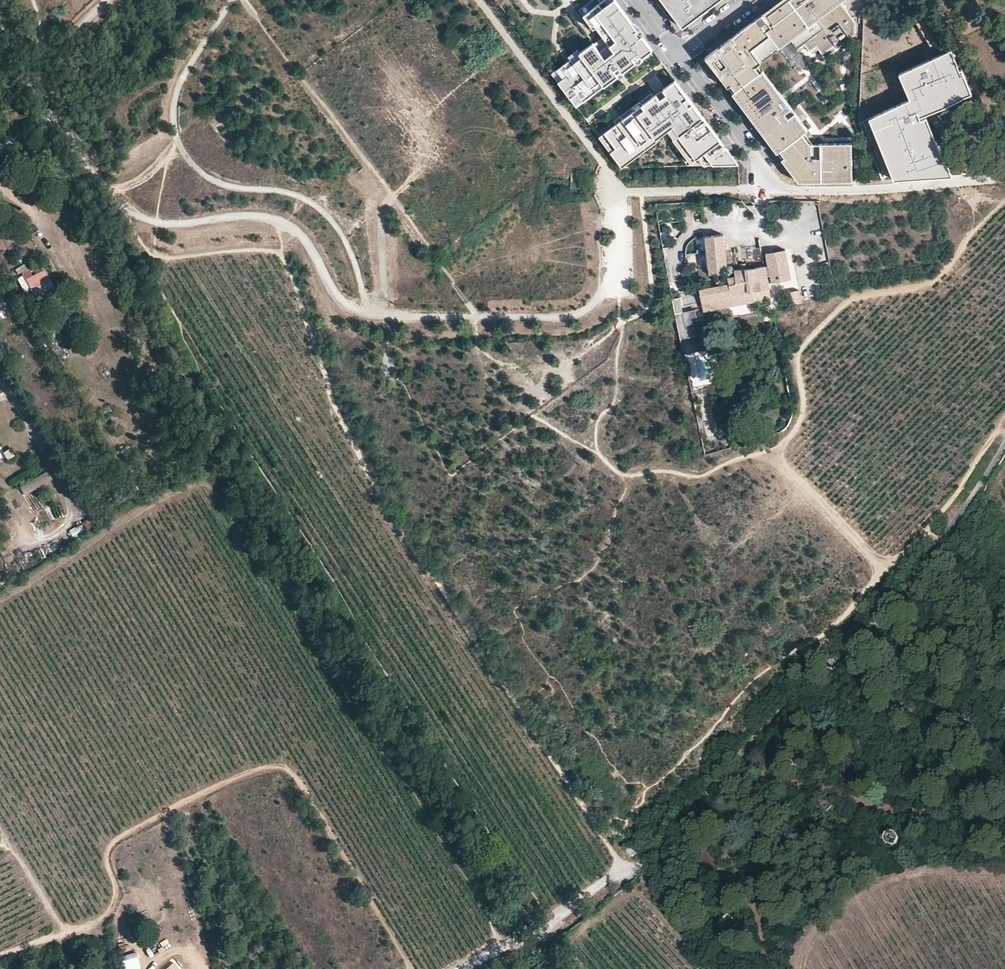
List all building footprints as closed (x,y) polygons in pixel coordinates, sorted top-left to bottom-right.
[(652,50),(615,0),(610,0),(603,5),(599,8),(602,12),(592,20),(598,28),(606,38),(596,45),(594,43),(552,75),(576,107),(652,50)] [(595,30),(598,28),(592,20),(602,12),(599,8),(603,5),(600,0),(583,13),(595,30)] [(719,0),(662,0),(683,27),(719,0)] [(841,16),(847,11),(841,3),(844,0),(781,0),(764,13),(721,45),(722,46),(719,48),(719,47),(705,57),(728,87),(729,86),(731,85),(735,91),(733,92),(732,93),(777,153),(778,152),(780,150),(784,157),(783,158),(781,159),(799,182),(852,181),(852,142),(818,143),(810,143),(803,134),(808,130),(763,70),(760,73),(755,66),(758,64),(791,39),(797,48),(798,48),(804,43),(806,46),(810,51),(810,50),(816,46),(818,49),(823,54),(823,53),(835,45),(837,48),(855,34),(856,23),(852,18),(846,22),(841,16)] [(852,18),(847,11),(841,16),(846,22),(852,18)] [(825,57),(837,48),(835,45),(823,53),(825,57)] [(873,51),(877,66),(895,61),(892,47),(873,51)] [(916,114),(968,93),(951,52),(900,76),(911,102),(863,123),(887,181),(943,175),(916,114)] [(739,164),(675,80),(655,95),(599,137),(622,167),(665,135),(663,132),(676,123),(707,165),(739,164)] [(597,134),(599,137),(655,95),(653,92),(597,134)] [(810,143),(818,143),(808,130),(803,134),(810,143)] [(725,236),(707,237),(711,269),(722,268),(729,267),(725,236)] [(787,252),(767,256),(772,285),(793,281),(787,252)] [(722,276),(722,268),(711,269),(712,278),(722,276)] [(767,270),(748,272),(737,274),(738,285),(731,286),(735,307),(754,305),(753,295),(772,292),(767,270)] [(49,278),(46,272),(26,282),(29,288),(49,278)] [(735,307),(731,286),(700,291),(704,313),(735,307)] [(675,315),(684,356),(702,352),(693,311),(675,315)] [(47,473),(19,487),(23,496),(52,482),(47,473)] [(70,530),(71,537),(83,533),(81,527),(70,530)] [(901,836),(900,834),(898,832),(895,831),(892,831),(889,832),(887,835),(887,837),(887,840),(888,843),(890,845),(893,846),(896,846),(899,844),(900,842),(901,839),(901,836)] [(642,851),(636,843),(627,850),(633,857),(642,851)] [(159,968),(186,968),(174,955),(158,968),(159,968)]
